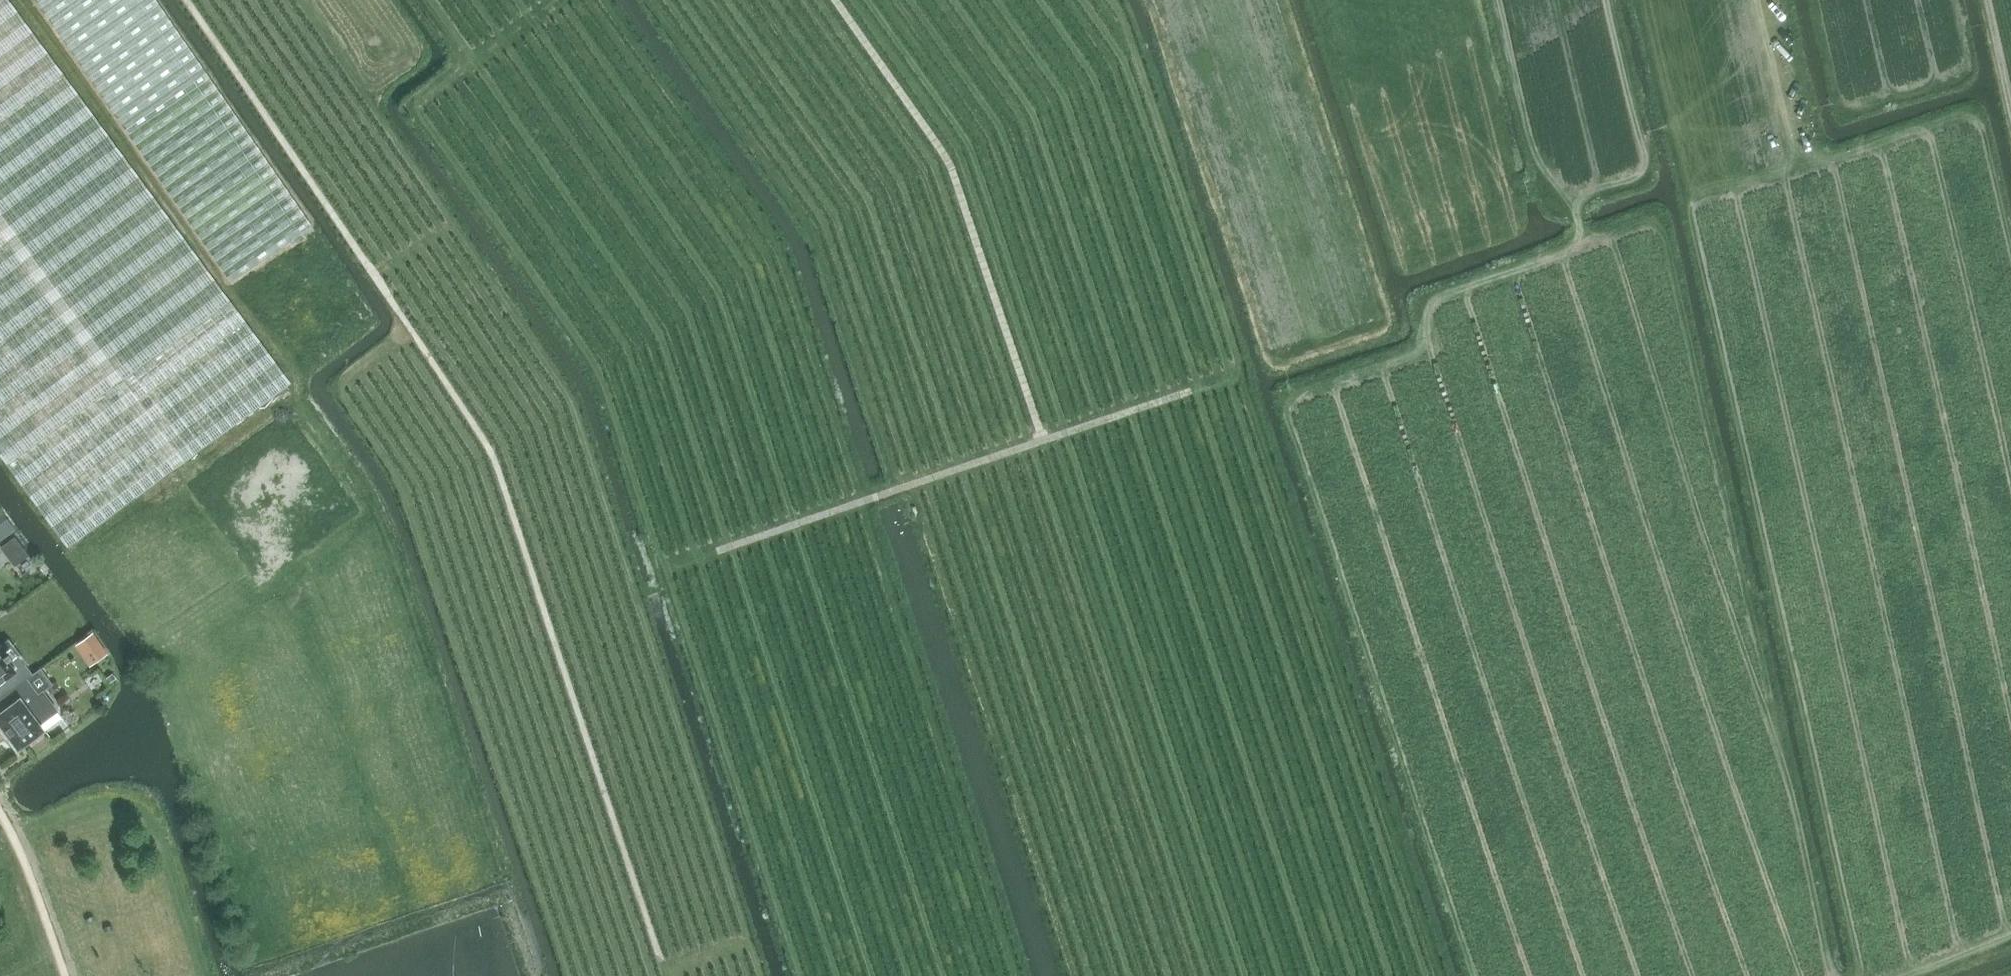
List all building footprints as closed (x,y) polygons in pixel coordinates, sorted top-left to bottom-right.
[(174,224),(10,0),(0,0),(0,455),(70,548),(293,384),(229,298),(174,224)] [(33,2),(194,224),(233,279),(314,223),(278,171),(216,81),(158,0),(32,0),(33,2)] [(0,513),(0,531),(5,537),(15,530),(2,512),(0,513)] [(5,544),(1,547),(15,565),(22,560),(29,555),(16,536),(8,542),(7,543),(5,544)] [(79,643),(76,645),(81,652),(84,649),(94,663),(99,660),(105,655),(107,654),(97,640),(92,634),(90,635),(84,639),(79,643)] [(2,695),(36,669),(26,656),(16,663),(0,641),(0,692),(2,695)] [(57,711),(42,692),(38,695),(26,680),(0,699),(0,704),(4,710),(0,714),(0,725),(18,750),(45,730),(44,729),(43,729),(39,724),(57,711)]
